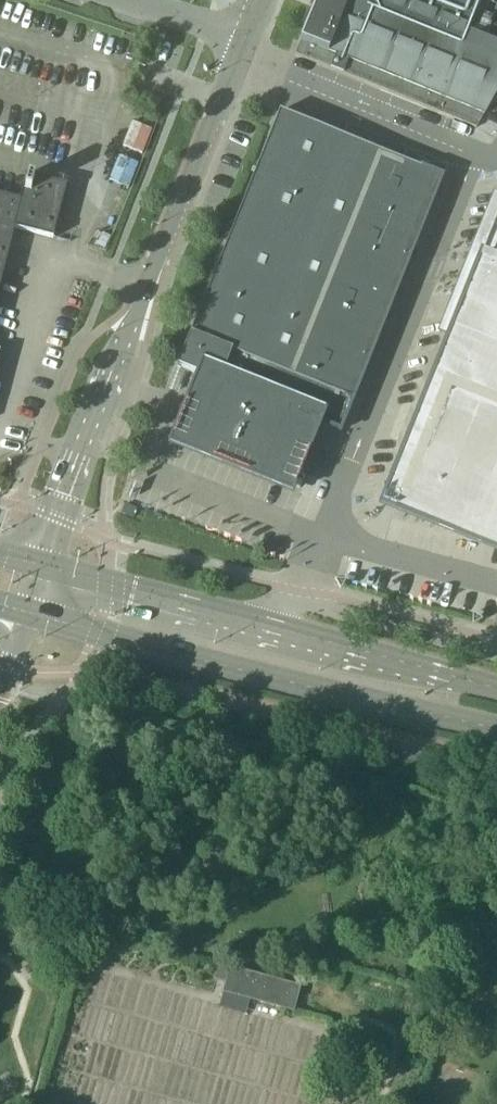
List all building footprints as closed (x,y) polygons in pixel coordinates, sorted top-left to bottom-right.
[(296,55),(438,111),(477,128),(496,93),(496,0),(318,0),(296,55)] [(278,111),(190,334),(177,366),(197,374),(186,403),(170,444),(293,492),(310,450),(321,422),(340,430),(352,398),(353,398),(441,176),(278,111)] [(15,228),(54,238),(67,186),(28,176),(21,201),(0,195),(0,285),(15,228)] [(378,506),(442,532),(496,554),(496,213),(452,324),(427,388),(398,461),(396,461),(378,506)] [(125,504),(122,514),(134,518),(137,509),(125,504)] [(220,965),(216,979),(226,982),(230,968),(220,965)] [(223,992),(294,1012),(301,986),(230,967),(230,968),(226,982),(223,992)]
